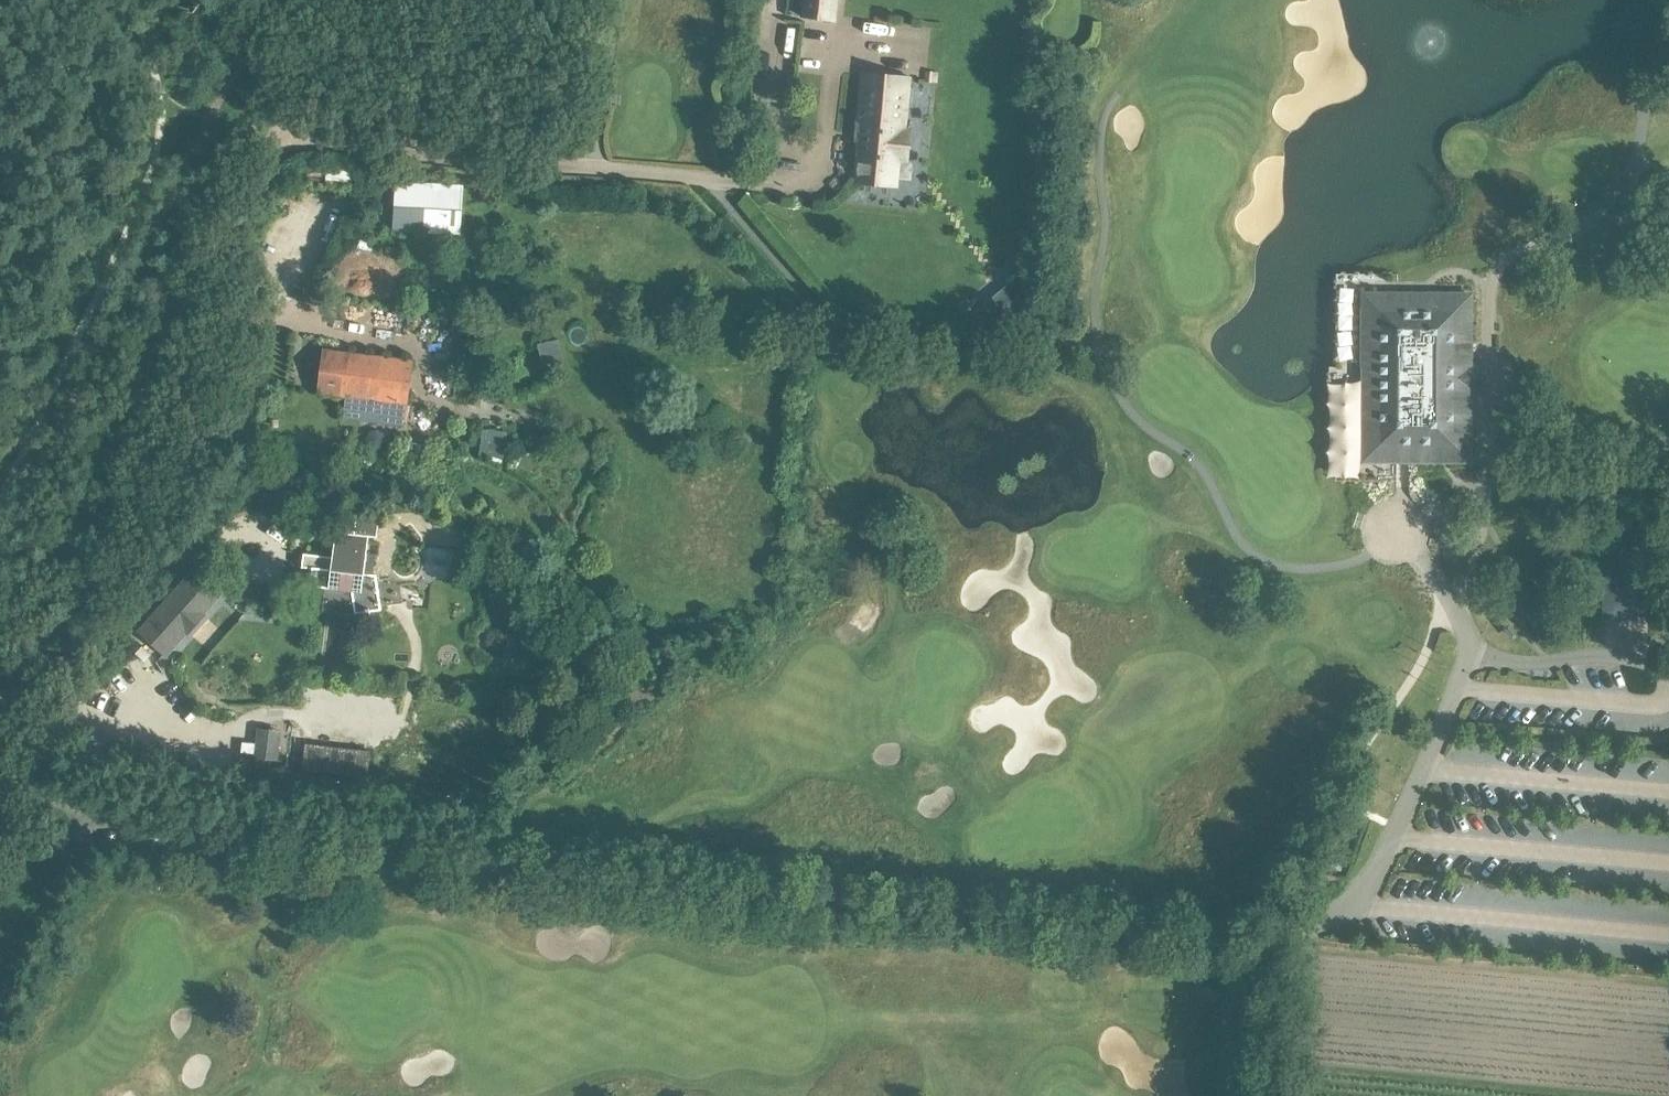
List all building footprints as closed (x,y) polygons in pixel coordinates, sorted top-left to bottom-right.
[(836,21),(840,0),(803,0),(801,17),(836,21)] [(924,81),(938,83),(940,72),(925,70),(924,81)] [(862,127),(859,162),(857,180),(895,184),(900,131),(902,131),(907,78),(864,74),(859,127),(862,127)] [(393,231),(450,234),(454,184),(396,181),(393,231)] [(1008,304),(1021,294),(1023,271),(989,300),(999,312),(1003,308),(1006,310),(1010,307),(1008,304)] [(1361,291),(1361,463),(1473,463),(1474,390),(1484,390),(1484,364),(1474,364),(1474,291),(1361,291)] [(559,339),(544,343),(549,364),(564,360),(559,339)] [(324,349),(319,393),(346,396),(343,418),(402,425),(405,404),(407,404),(412,360),(324,349)] [(304,553),(303,567),(313,568),(311,586),(325,588),(352,591),(356,613),(382,609),(381,606),(378,578),(377,575),(373,574),(375,561),(376,554),(367,552),(369,536),(377,537),(379,519),(350,515),(348,533),(336,532),(333,557),(304,553)] [(195,566),(138,631),(167,658),(187,635),(188,636),(207,614),(225,593),(195,566)] [(152,654),(143,645),(136,653),(146,662),(152,654)] [(242,752),(255,753),(256,743),(243,742),(242,752)] [(368,777),(371,750),(305,743),(302,769),(368,777)] [(1345,840),(1347,831),(1340,829),(1339,839),(1345,840)] [(1341,870),(1345,852),(1333,850),(1330,868),(1341,870)]
